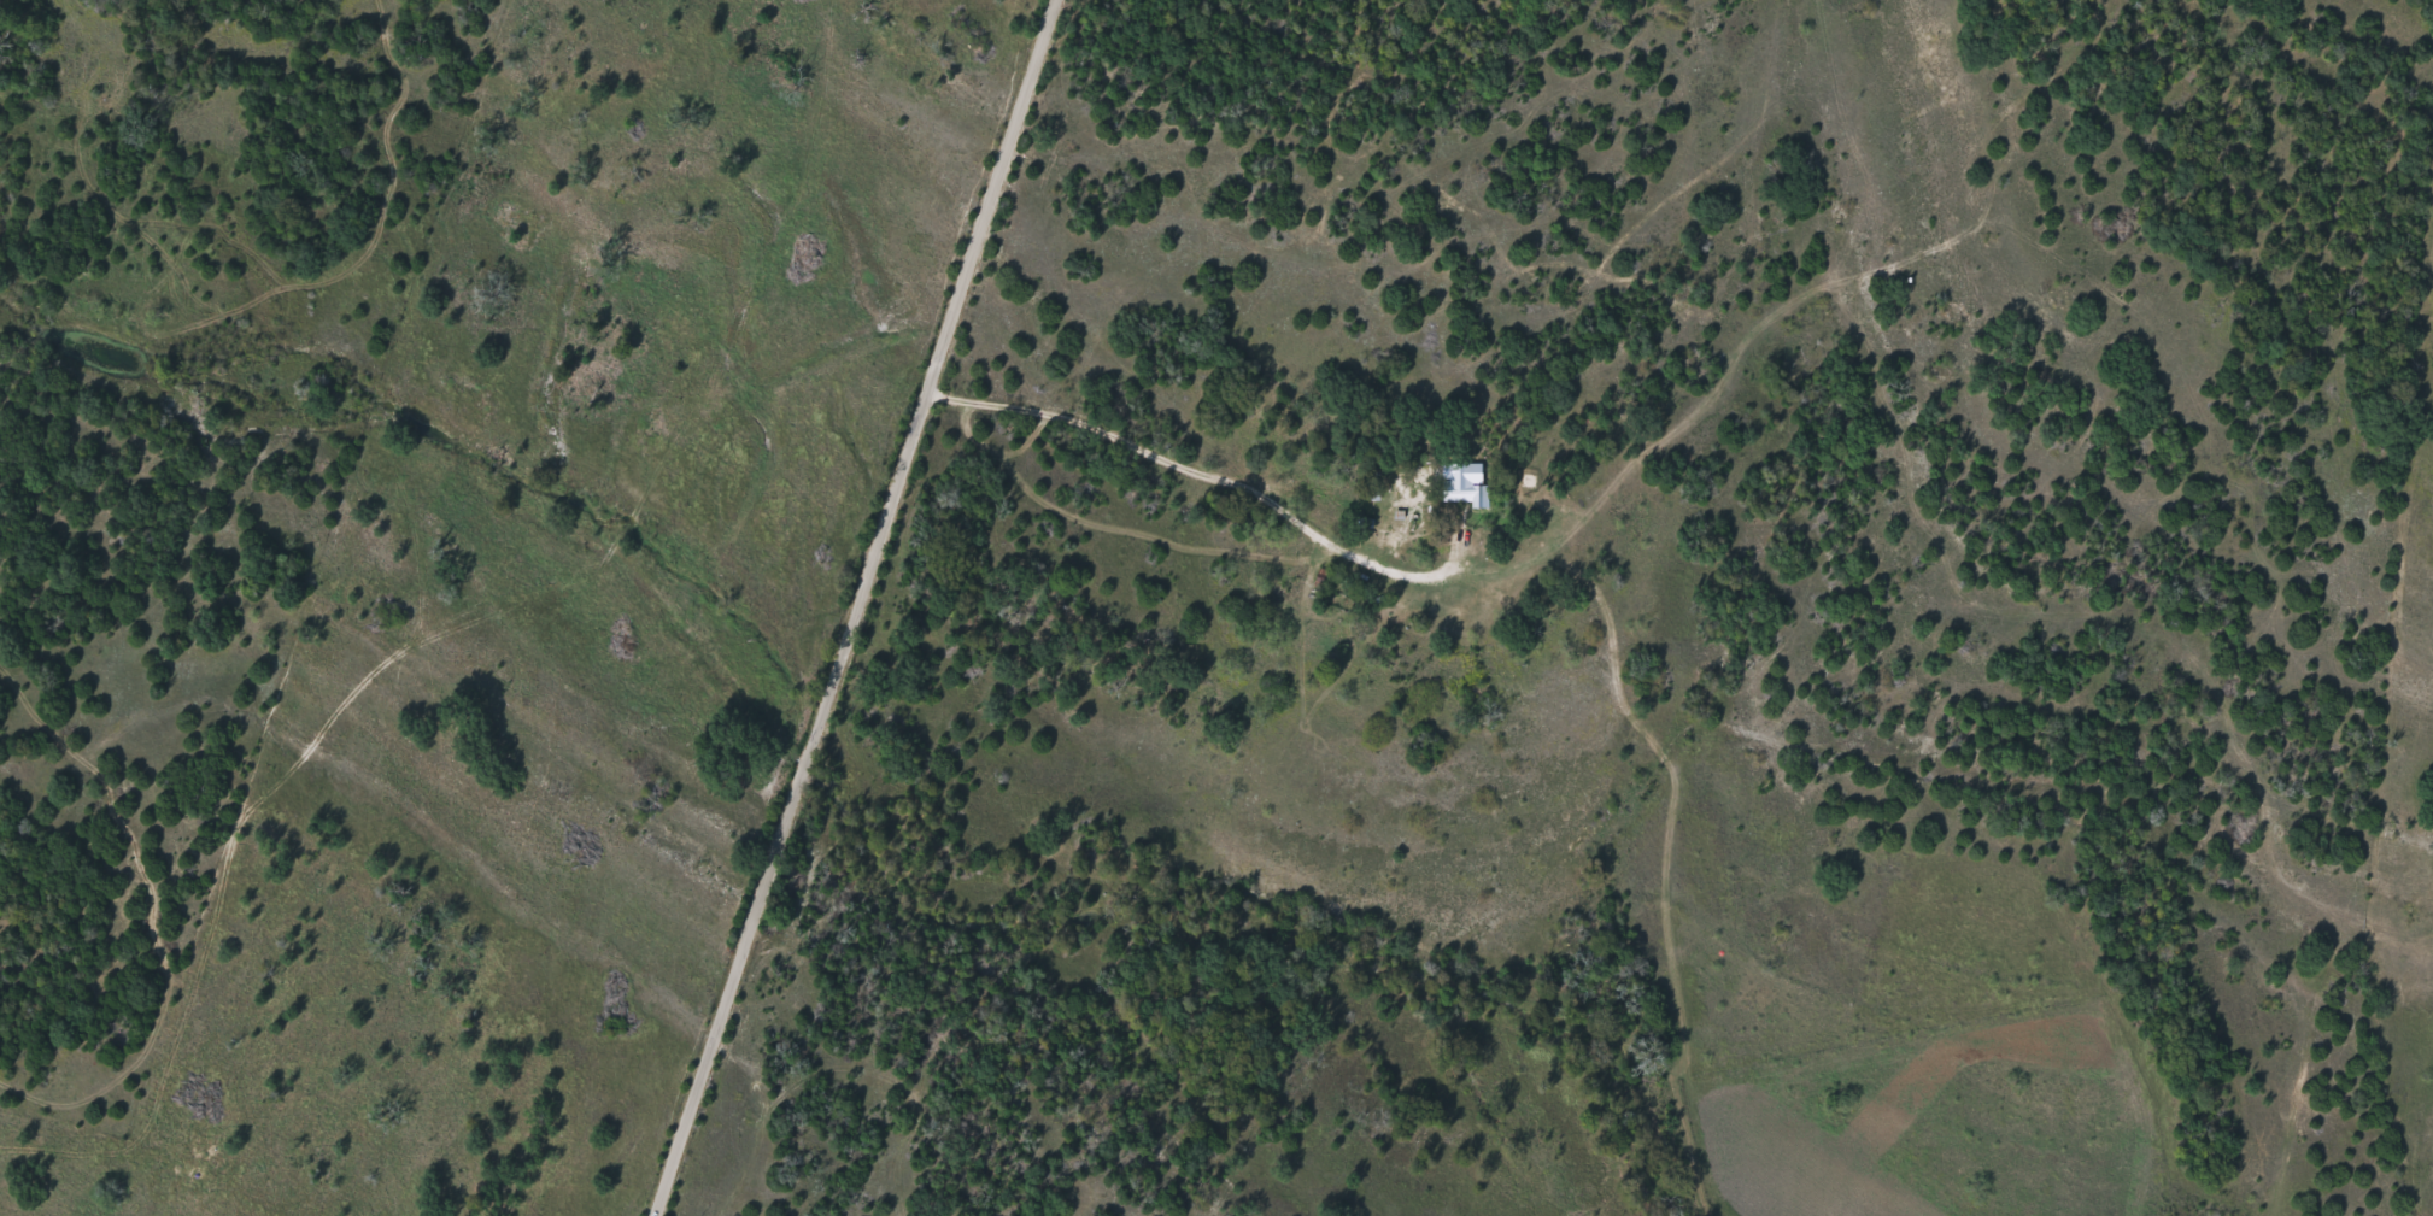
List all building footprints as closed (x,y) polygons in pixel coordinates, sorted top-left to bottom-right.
[(1488,503),(1488,481),(1443,481),(1443,503),(1488,503)]
